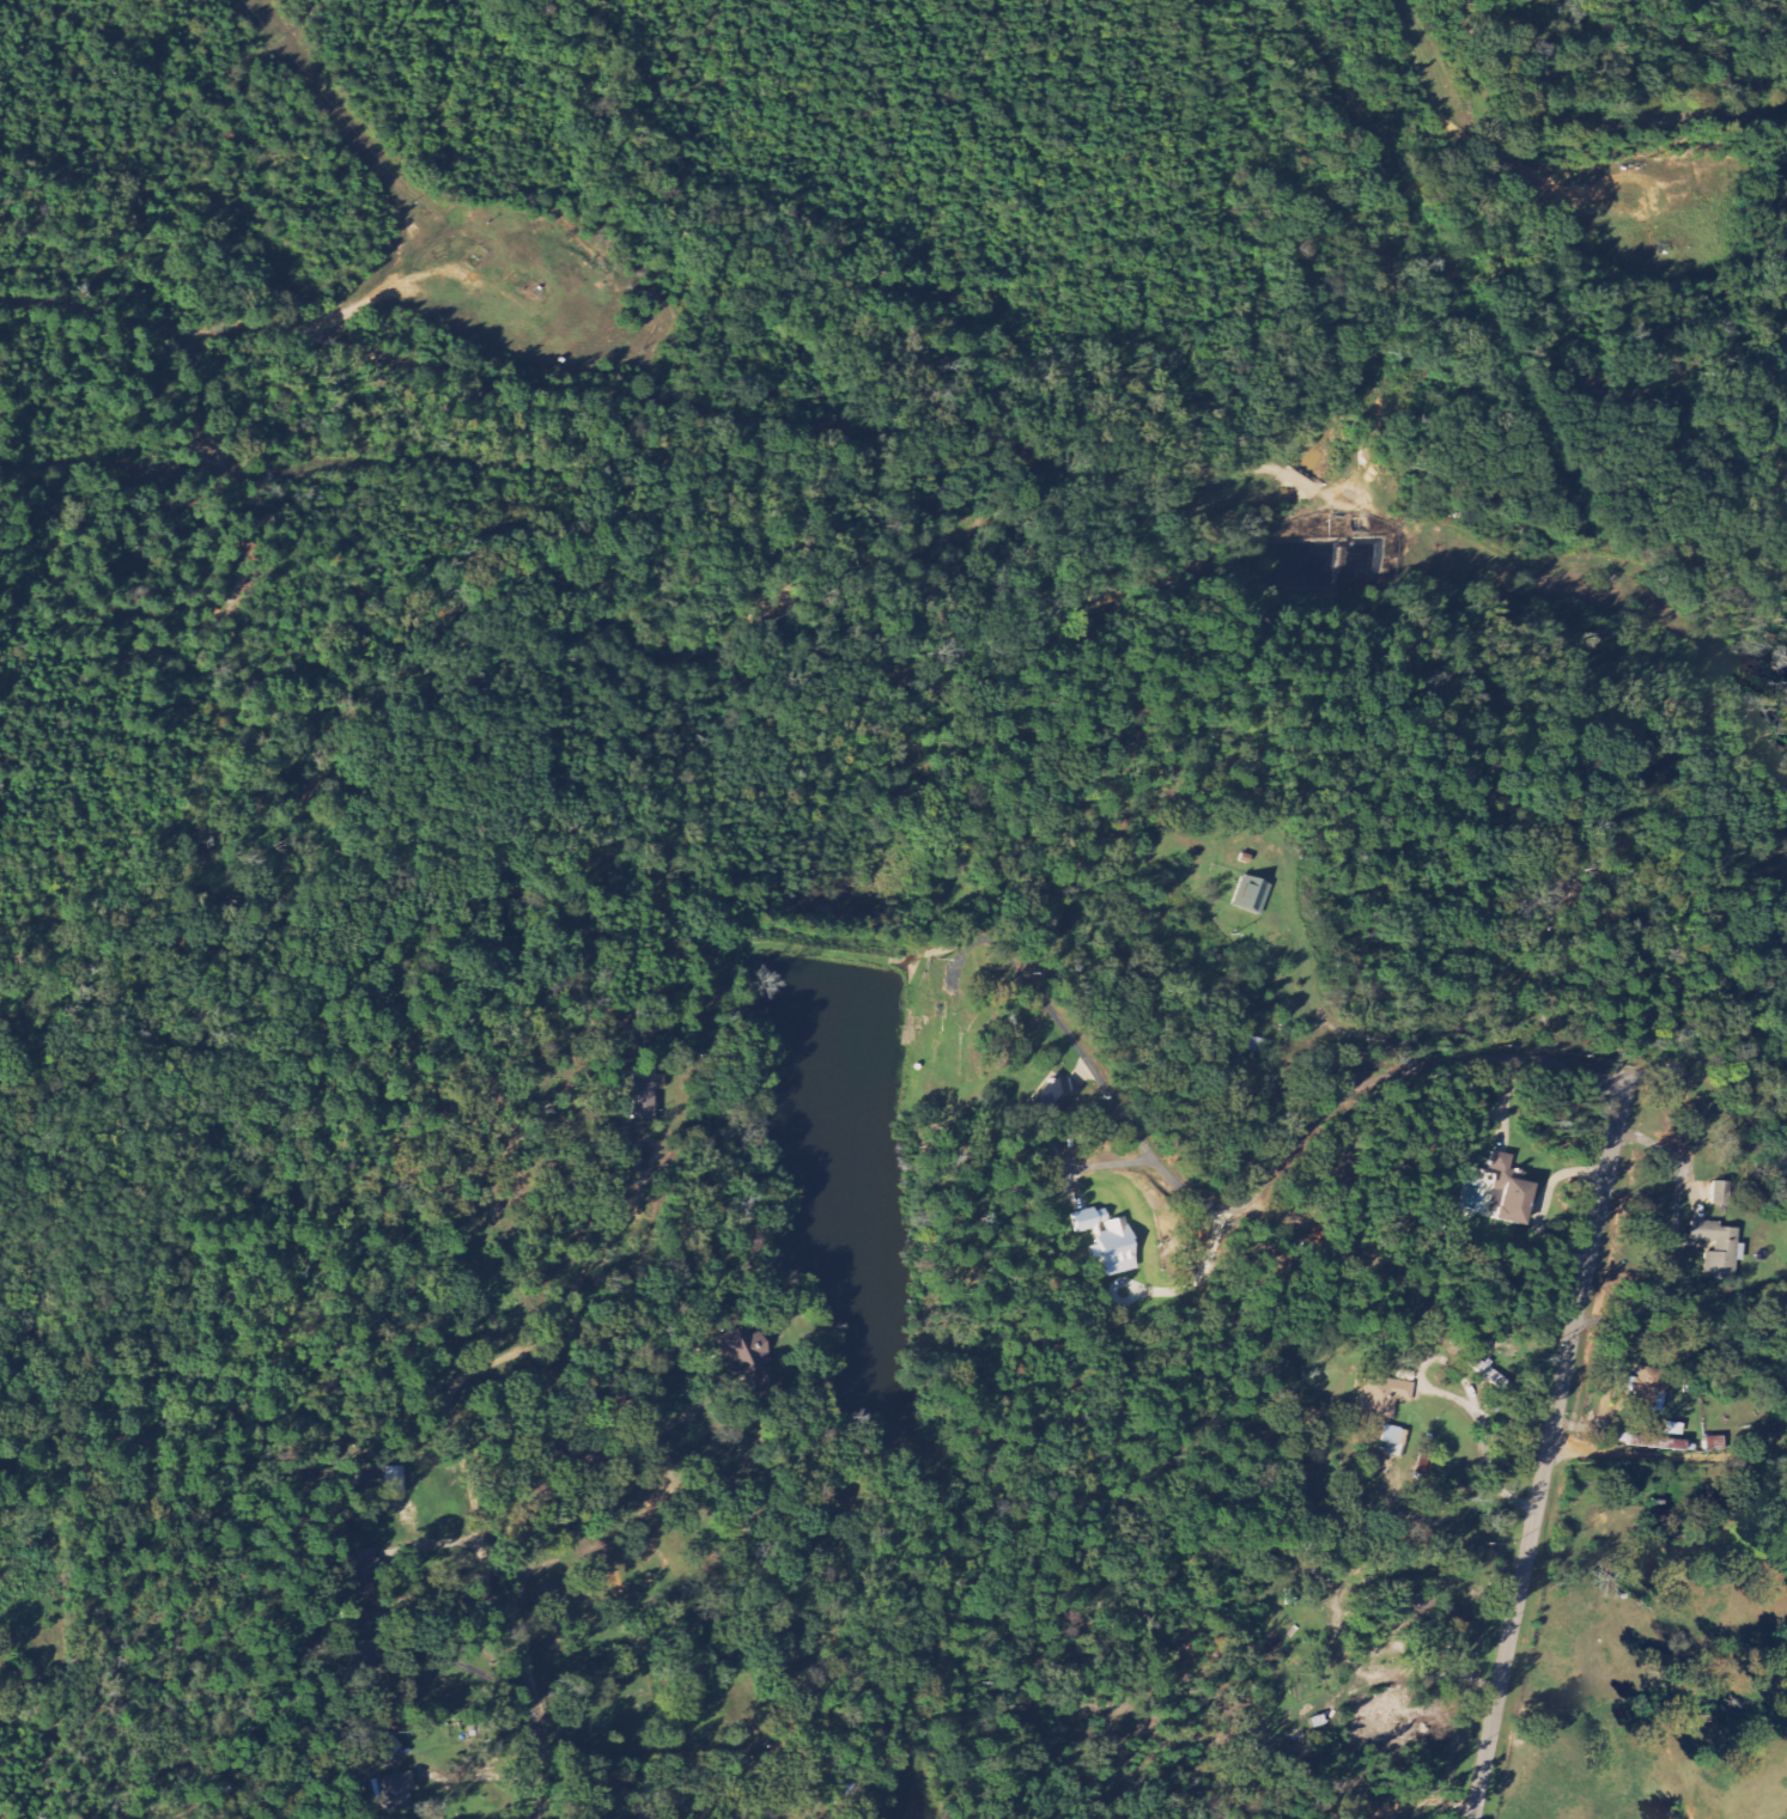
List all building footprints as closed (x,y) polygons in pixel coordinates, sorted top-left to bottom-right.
[(1261,916),(1270,886),(1243,878),(1234,907),(1261,916)] [(656,1070),(636,1069),(634,1120),(654,1121),(656,1070)] [(1057,1119),(1082,1092),(1061,1072),(1036,1098),(1057,1119)] [(1488,1171),(1508,1175),(1512,1156),(1492,1152),(1488,1171)] [(1533,1186),(1500,1177),(1496,1193),(1502,1195),(1494,1220),(1521,1228),(1533,1186)] [(1731,1183),(1714,1182),(1713,1206),(1731,1206),(1731,1183)] [(1139,1271),(1127,1218),(1108,1222),(1105,1208),(1072,1215),(1076,1235),(1094,1231),(1097,1246),(1091,1247),(1094,1259),(1101,1258),(1105,1278),(1139,1271)] [(1691,1242),(1714,1243),(1714,1253),(1706,1252),(1705,1280),(1733,1281),(1734,1262),(1743,1262),(1743,1245),(1737,1245),(1738,1229),(1720,1228),(1720,1222),(1692,1221),(1691,1242)] [(1507,1393),(1513,1383),(1472,1356),(1466,1365),(1507,1393)] [(1662,1415),(1668,1384),(1662,1383),(1665,1371),(1641,1367),(1639,1379),(1631,1378),(1628,1392),(1635,1393),(1633,1409),(1662,1415)] [(1412,1404),(1416,1384),(1366,1375),(1359,1414),(1394,1419),(1397,1401),(1412,1404)] [(1685,1440),(1631,1436),(1633,1421),(1617,1420),(1615,1445),(1685,1451),(1685,1440)] [(1382,1443),(1389,1444),(1387,1454),(1400,1456),(1405,1429),(1385,1425),(1382,1443)] [(407,1494),(406,1466),(388,1467),(389,1494),(407,1494)] [(362,1626),(362,1612),(346,1612),(345,1625),(362,1626)] [(403,1750),(382,1721),(365,1733),(386,1763),(403,1750)] [(417,1807),(408,1772),(378,1780),(388,1815),(417,1807)]
